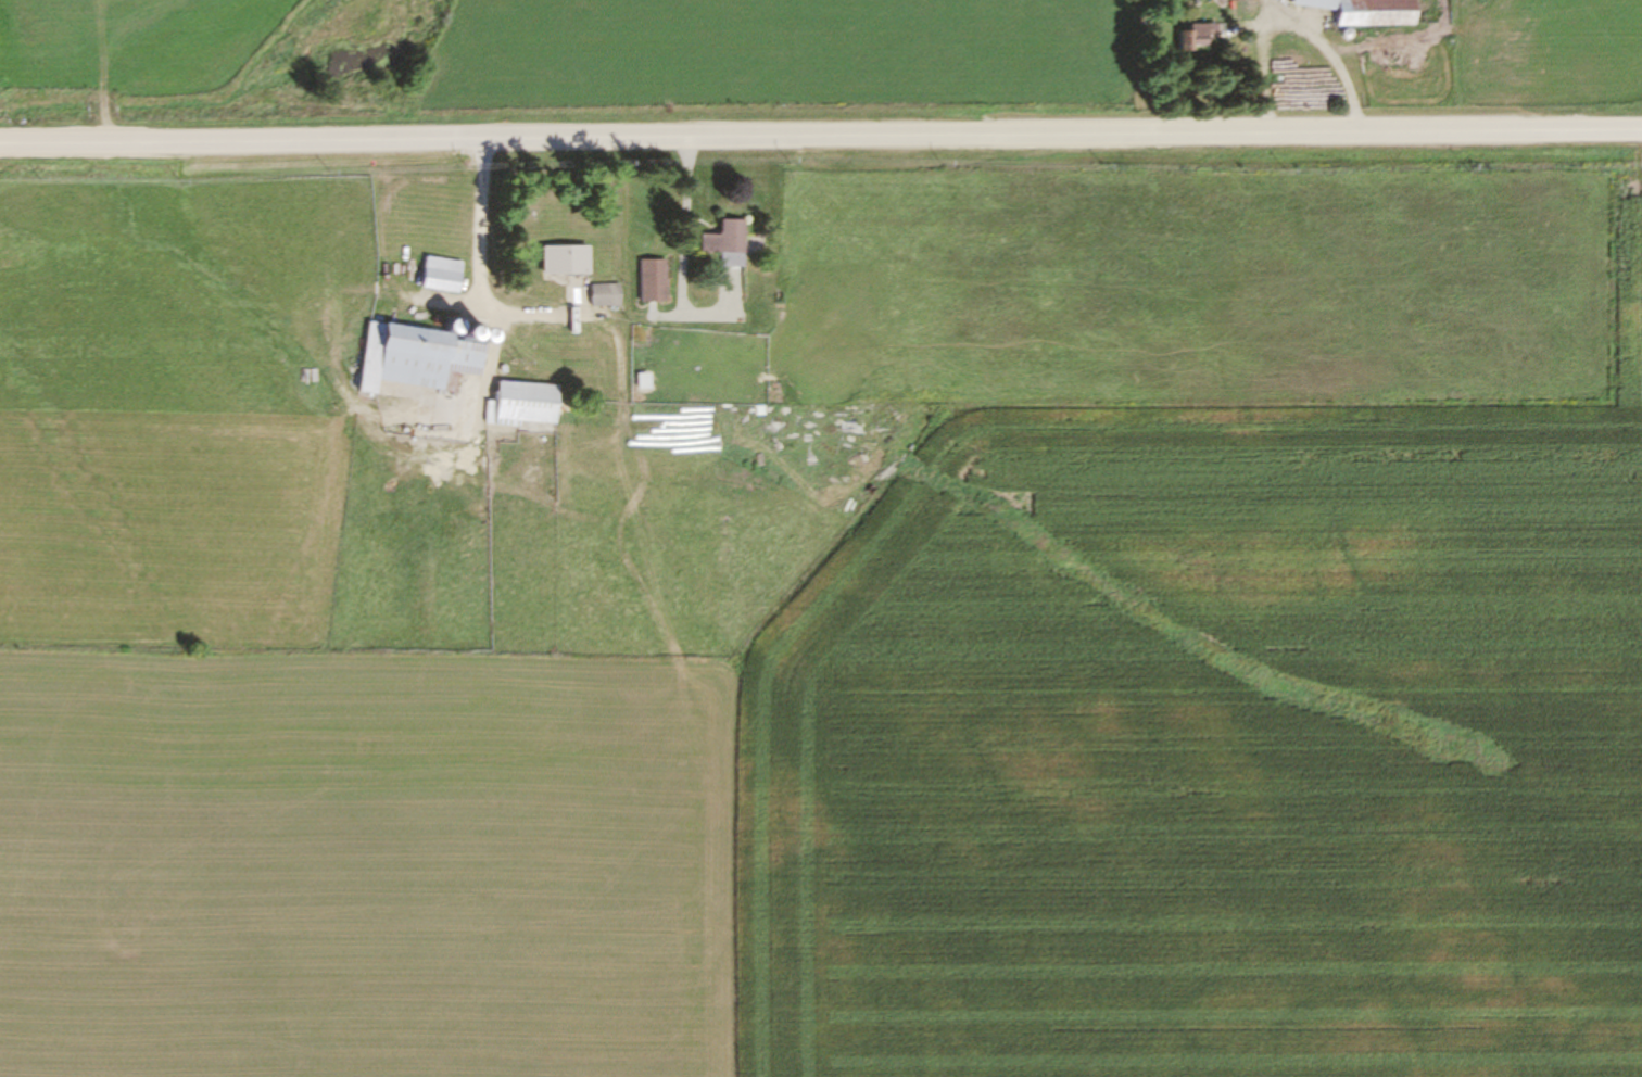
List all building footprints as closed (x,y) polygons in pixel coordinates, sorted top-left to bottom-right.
[(1411,0),(1284,0),(1284,8),(1331,7),(1331,28),(1412,26),(1411,0)] [(1184,30),(1178,30),(1178,51),(1205,51),(1205,25),(1184,25),(1184,30)] [(739,221),(710,221),(710,235),(691,236),(692,254),(715,254),(715,268),(739,267),(739,221)] [(535,246),(535,275),(581,275),(581,246),(535,246)] [(414,289),(454,293),(458,262),(417,257),(414,289)] [(634,303),(661,303),(661,260),(634,260),(634,303)] [(584,285),(584,306),(614,306),(614,285),(584,285)] [(353,393),(369,395),(371,383),(452,393),(454,374),(474,376),(480,329),(427,323),(426,331),(361,323),(353,393)] [(552,427),(554,386),(487,382),(485,423),(552,427)]
